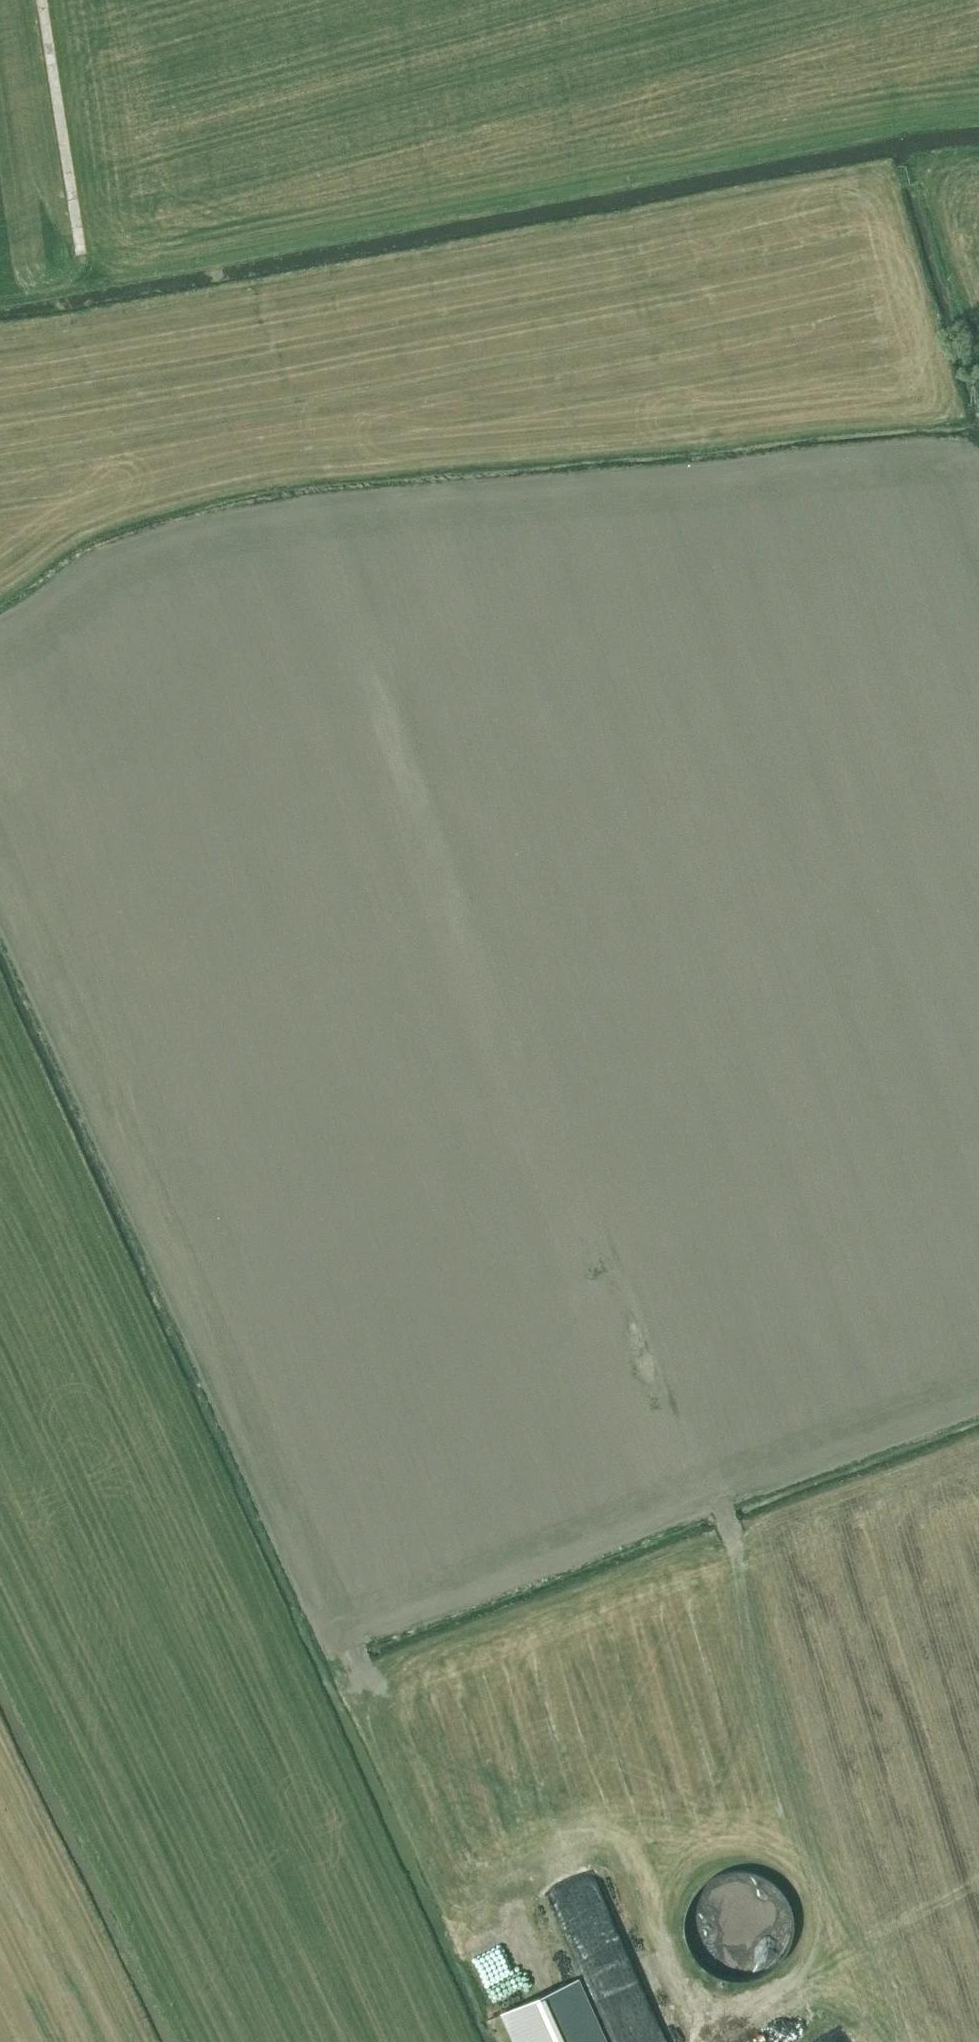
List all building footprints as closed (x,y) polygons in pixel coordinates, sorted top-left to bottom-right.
[(594,1871),(547,1887),(553,1904),(599,1888),(594,1871)] [(705,1951),(782,1965),(795,1899),(746,1889),(717,1884),(705,1951)] [(514,2041),(605,2041),(577,1981),(502,2014),(514,2041)]
